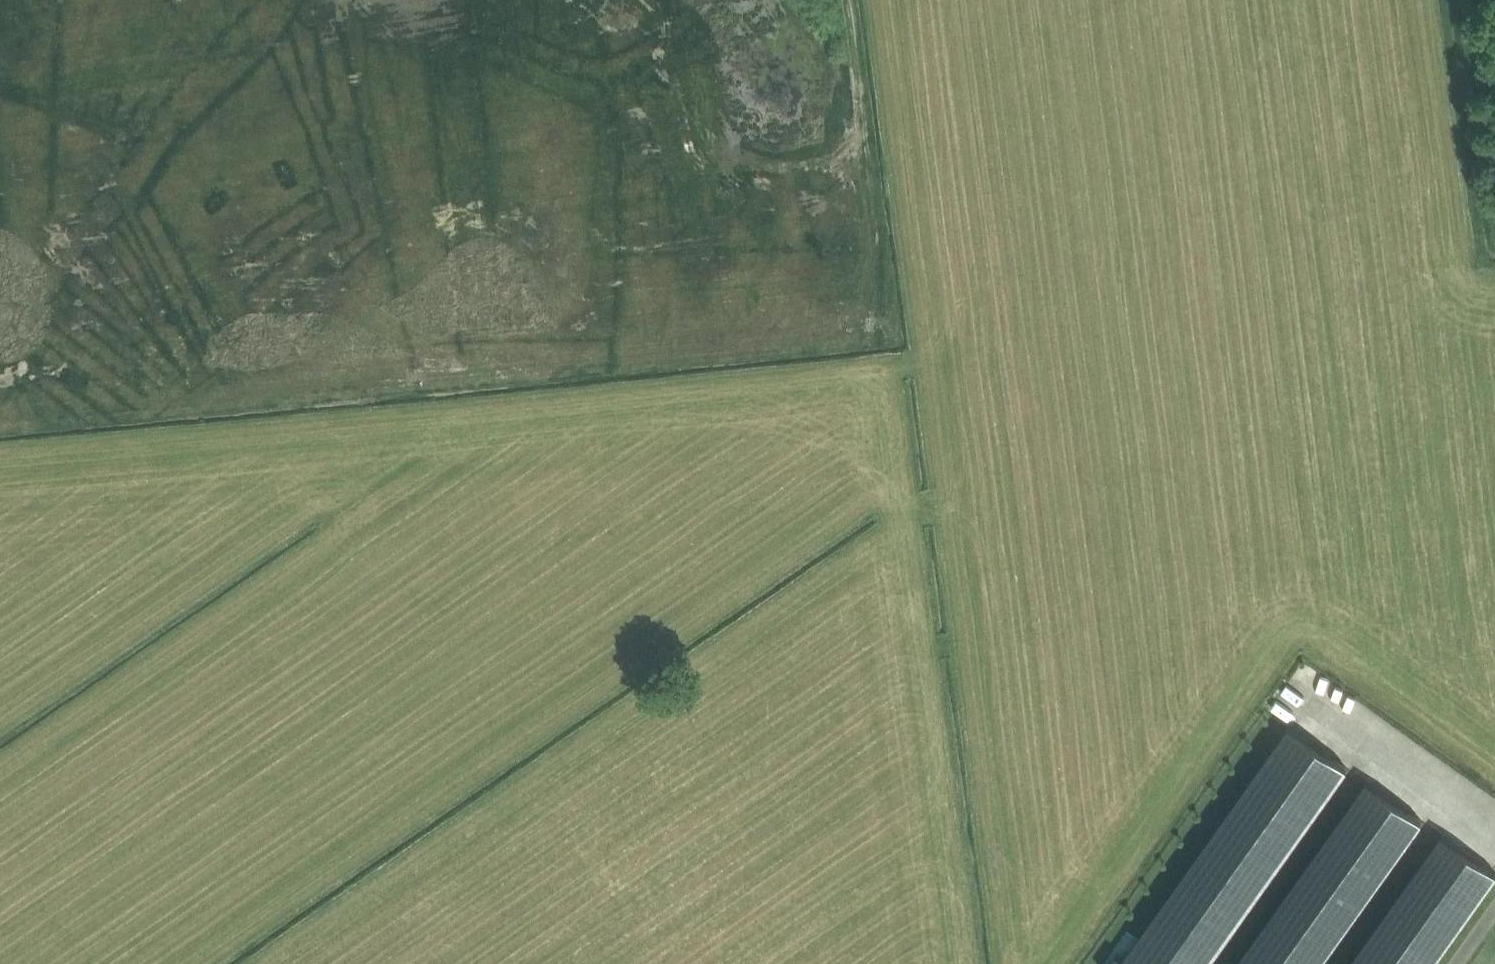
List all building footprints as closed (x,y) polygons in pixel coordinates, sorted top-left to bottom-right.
[(1345,764),(1290,725),(1124,957),(1117,952),(1108,963),(1203,963),(1345,764)] [(1420,818),(1367,780),(1236,963),(1316,963),(1420,818)] [(1494,871),(1442,833),(1350,963),(1428,963),(1494,871)]
